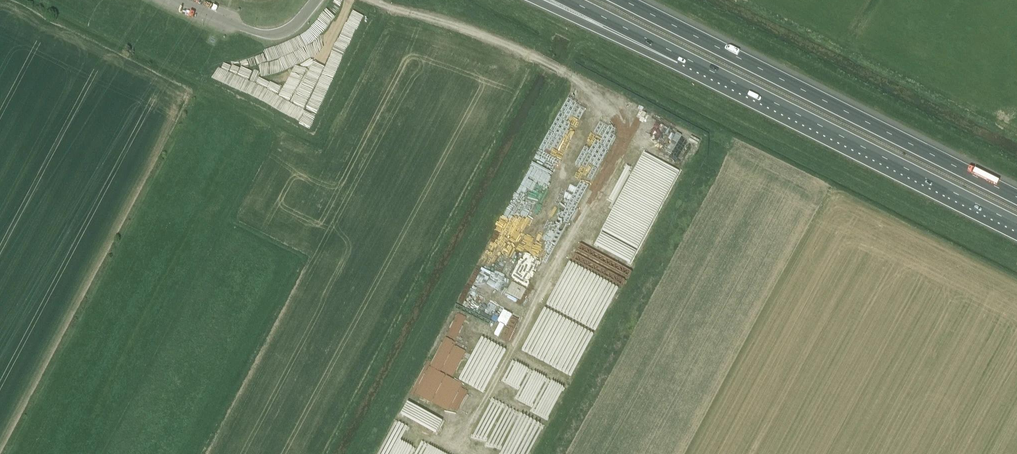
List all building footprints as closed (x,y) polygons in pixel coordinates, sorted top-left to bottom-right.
[(670,19),(672,14),(649,6),(647,11),(670,19)] [(199,15),(198,20),(223,28),(225,23),(199,15)] [(520,298),(525,287),(512,282),(507,293),(520,298)] [(497,321),(513,328),(518,317),(502,310),(497,321)] [(457,312),(449,335),(457,338),(465,315),(457,312)] [(523,351),(572,374),(583,350),(579,347),(576,353),(567,348),(565,351),(561,349),(559,354),(555,351),(556,348),(546,343),(549,338),(533,330),(523,351)] [(452,378),(466,348),(444,338),(422,388),(419,387),(416,394),(457,413),(467,390),(462,387),(464,383),(452,378)] [(512,362),(504,382),(520,389),(514,401),(549,416),(563,384),(512,362)] [(437,432),(443,421),(407,402),(401,413),(437,432)]
